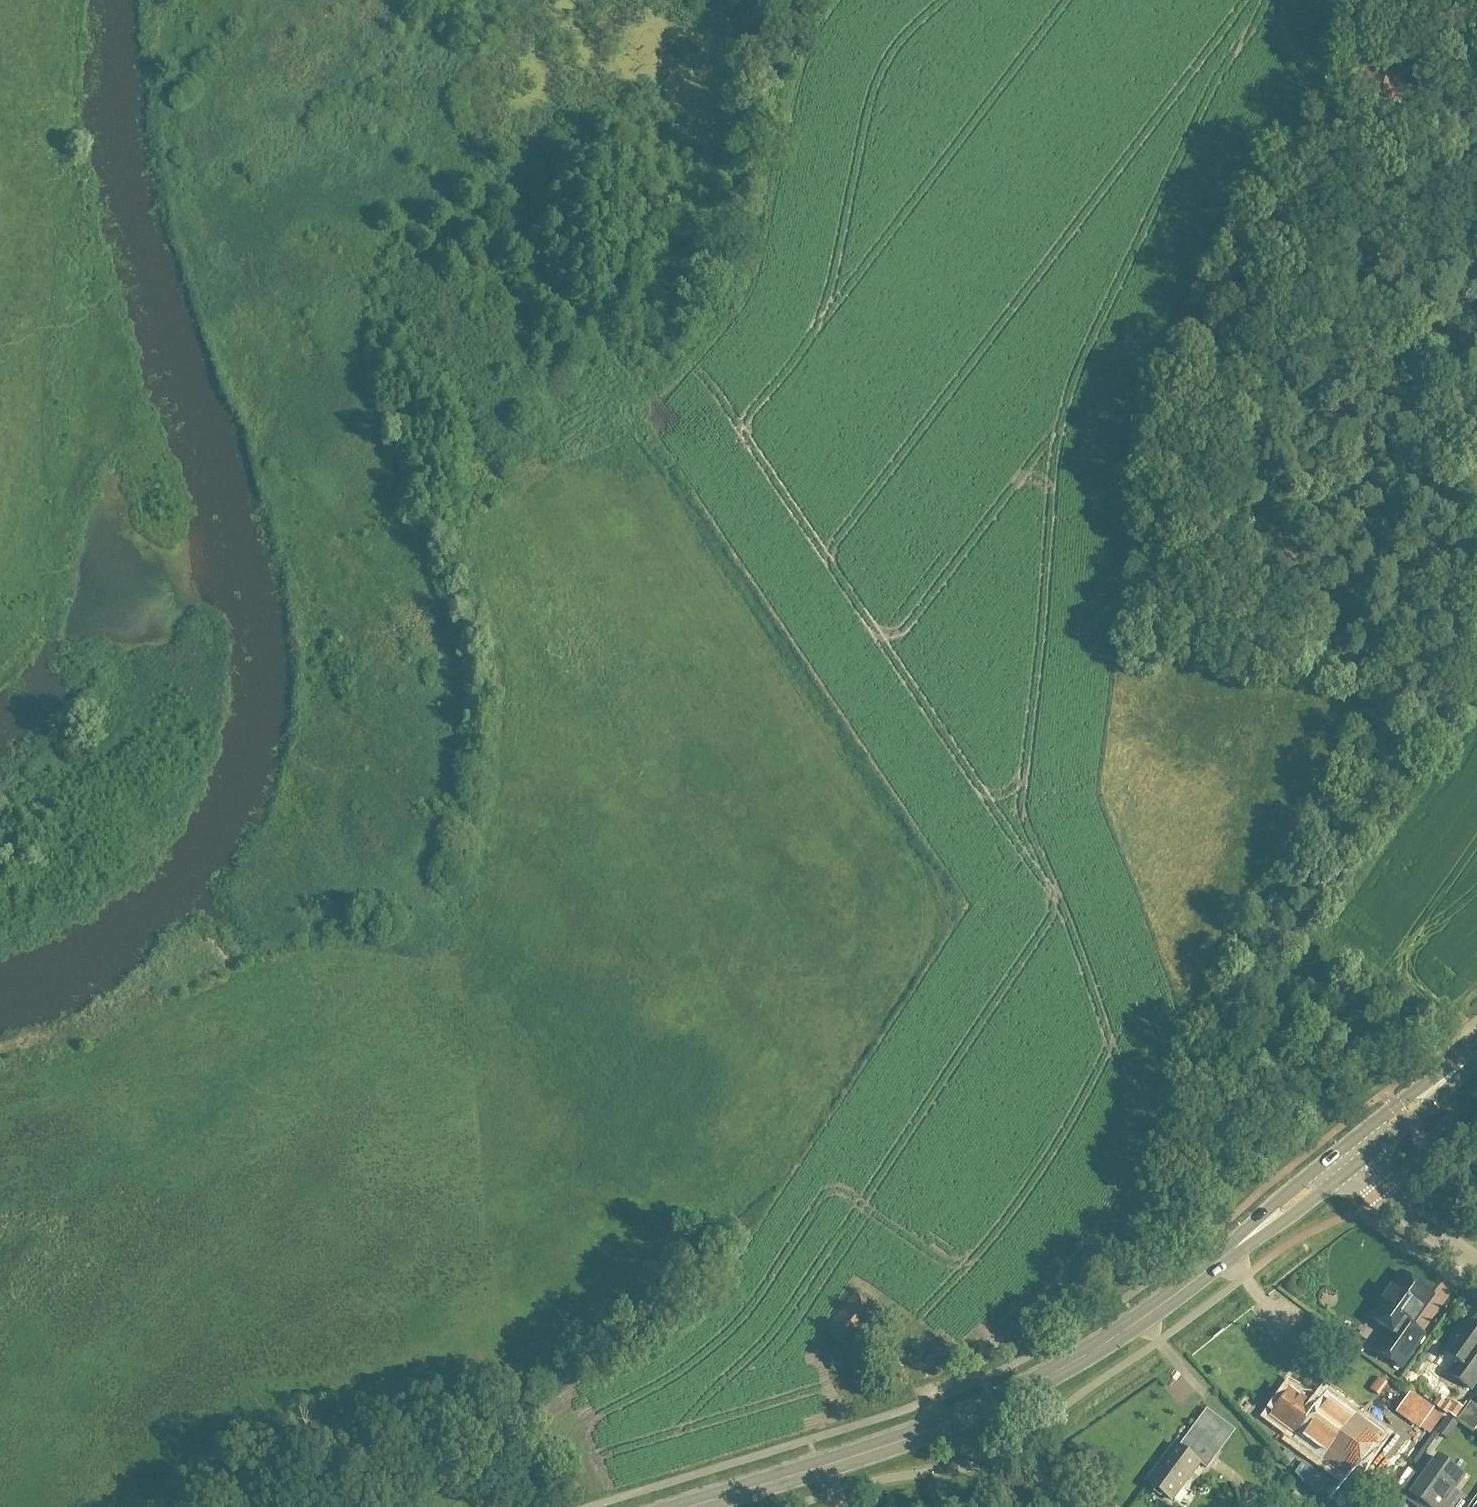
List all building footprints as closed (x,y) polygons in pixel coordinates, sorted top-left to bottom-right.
[(1399,81),(1373,73),(1364,101),(1390,109),(1395,94),(1417,101),(1420,89),(1399,82),(1399,81)] [(1391,1337),(1411,1351),(1424,1333),(1411,1324),(1432,1295),(1424,1289),(1423,1284),(1416,1278),(1411,1279),(1402,1273),(1387,1294),(1371,1317),(1389,1330),(1377,1349),(1380,1351),(1391,1337)] [(875,1319),(877,1309),(859,1294),(851,1298),(830,1325),(828,1335),(846,1348),(856,1344),(875,1319)] [(1459,1380),(1471,1389),(1476,1380),(1476,1327),(1466,1319),(1443,1351),(1457,1362),(1449,1373),(1459,1380)] [(1400,1367),(1411,1351),(1391,1337),(1380,1351),(1377,1349),(1376,1350),(1400,1367)] [(1348,1479),(1382,1433),(1327,1393),(1315,1408),(1290,1389),(1271,1415),(1296,1434),(1293,1439),(1348,1479)] [(1410,1389),(1401,1404),(1426,1420),(1435,1405),(1410,1389)] [(1458,1416),(1464,1405),(1444,1393),(1438,1404),(1458,1416)] [(1436,1430),(1447,1438),(1459,1422),(1448,1414),(1436,1430)] [(1206,1468),(1216,1454),(1188,1434),(1179,1447),(1175,1444),(1147,1482),(1172,1500),(1199,1462),(1206,1468)] [(1458,1493),(1452,1489),(1462,1474),(1437,1456),(1427,1471),(1422,1468),(1403,1495),(1417,1505),(1420,1500),(1430,1506),(1448,1506),(1458,1493)] [(1308,1460),(1297,1471),(1319,1491),(1329,1479),(1308,1460)]
